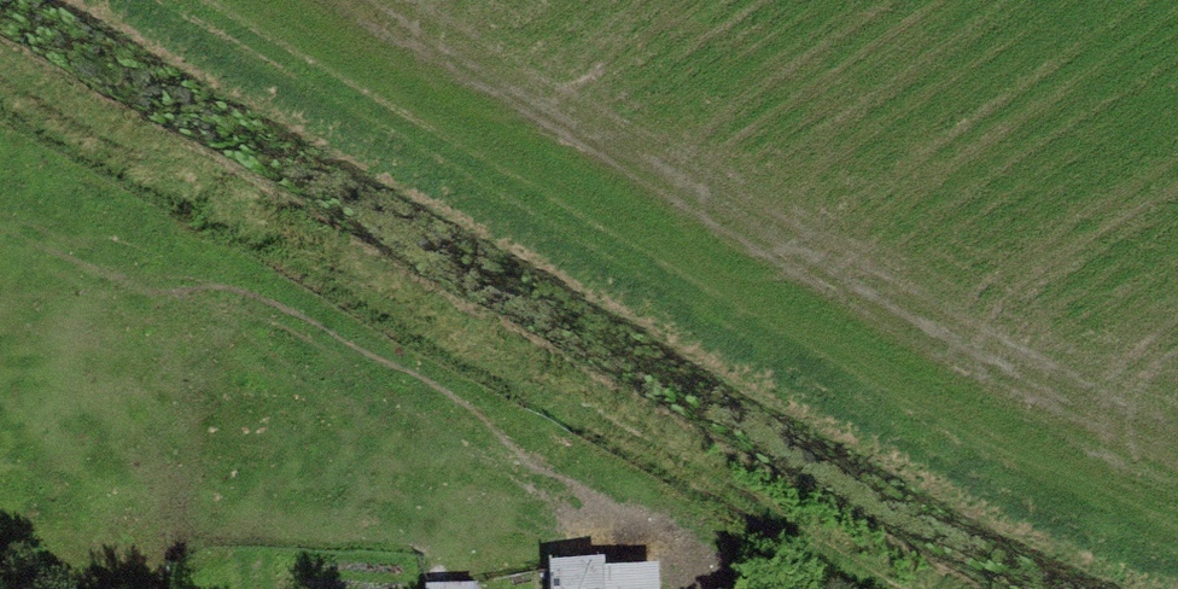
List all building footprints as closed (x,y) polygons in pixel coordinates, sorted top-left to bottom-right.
[(668,548),(560,550),(561,588),(668,588),(668,548)]
